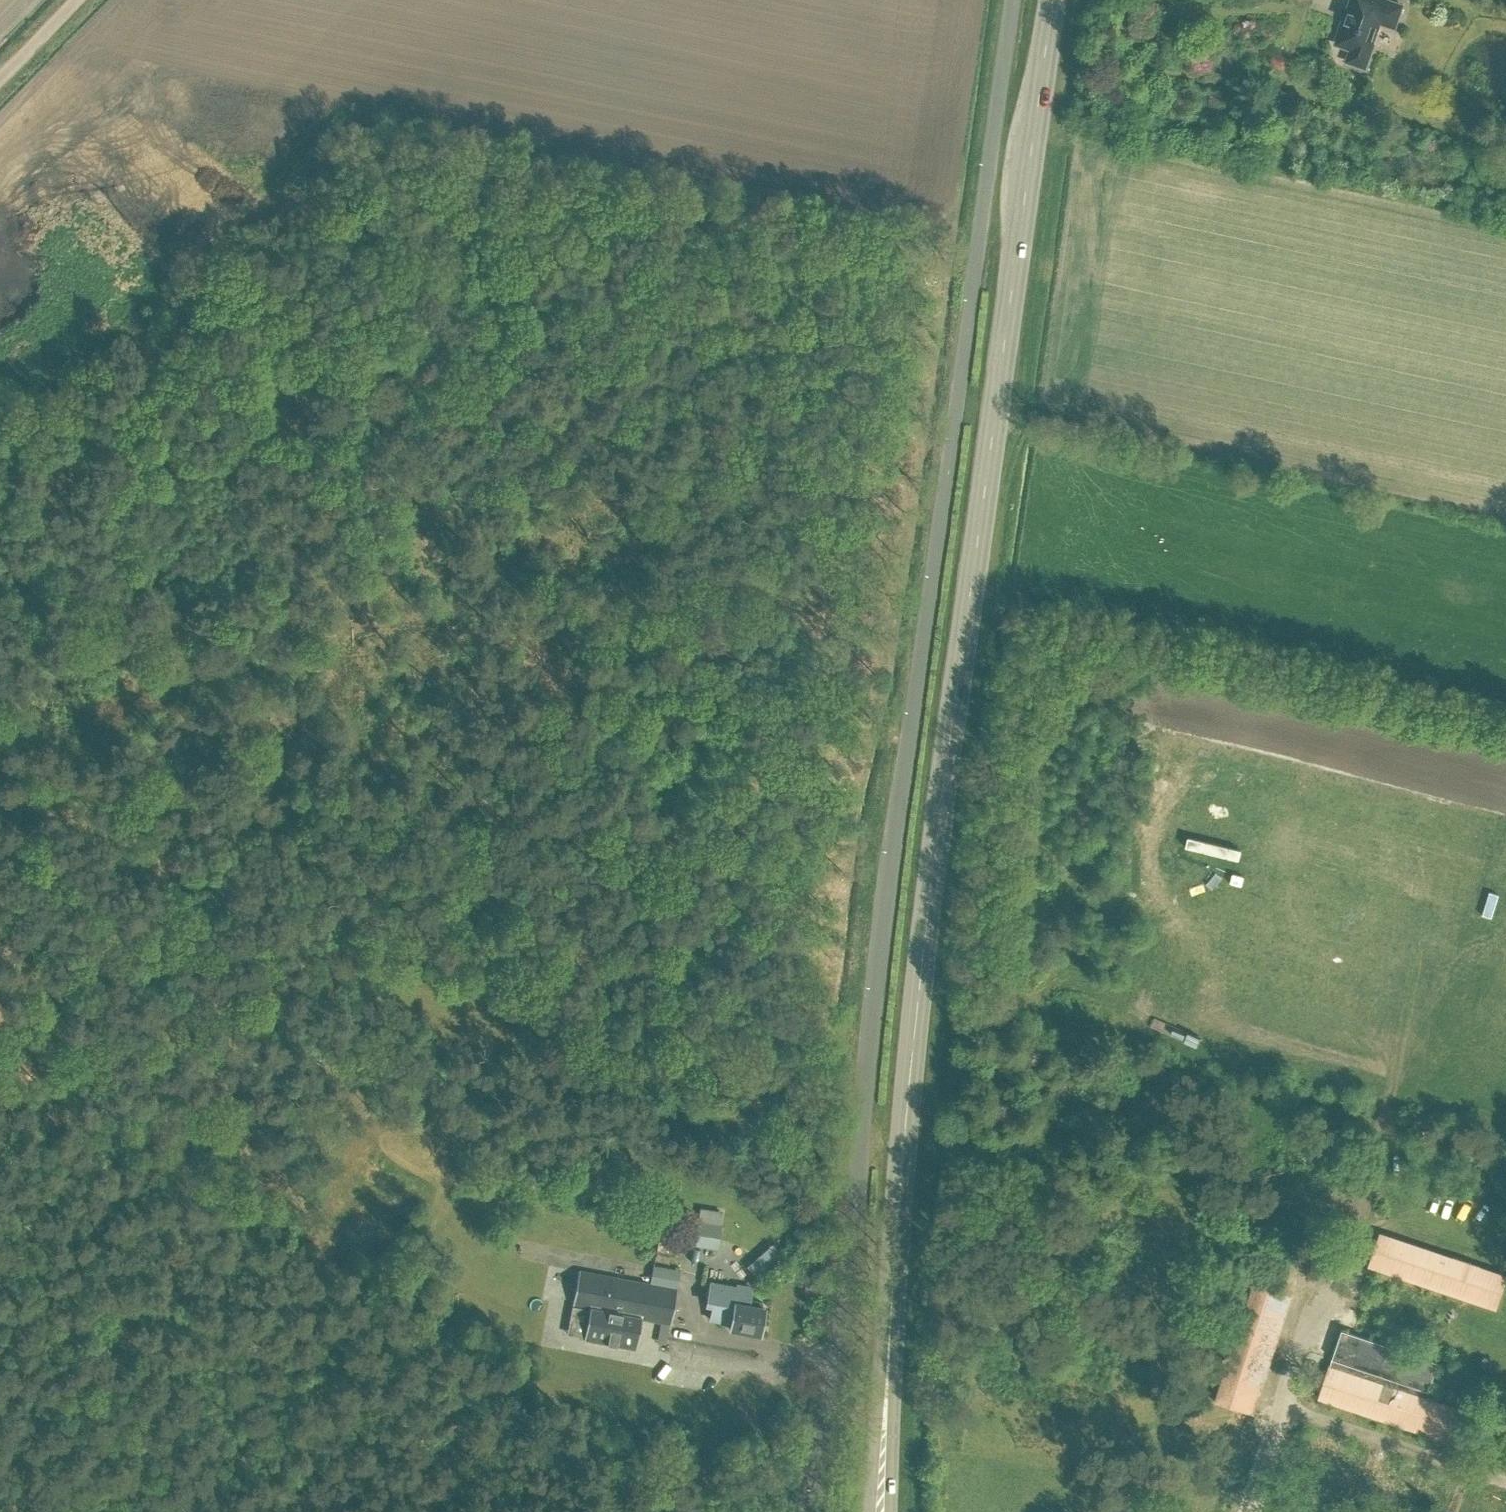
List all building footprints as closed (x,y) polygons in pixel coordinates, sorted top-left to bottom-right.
[(1343,27),(1340,26),(1336,38),(1339,39),(1338,43),(1351,48),(1350,52),(1350,54),(1350,56),(1350,58),(1351,60),(1352,62),(1354,63),(1356,64),(1358,65),(1360,65),(1363,64),(1365,64),(1366,62),(1368,60),(1369,58),(1371,52),(1369,52),(1379,22),(1395,28),(1403,5),(1388,0),(1353,0),(1343,27)] [(715,1248),(720,1214),(701,1212),(696,1246),(715,1248)] [(1505,1286),(1505,1275),(1381,1232),(1369,1266),(1498,1310),(1505,1286)] [(729,1263),(735,1275),(748,1268),(741,1256),(729,1263)] [(670,1324),(677,1289),(579,1270),(572,1305),(590,1309),(584,1340),(636,1350),(642,1319),(670,1324)] [(736,1287),(710,1282),(705,1306),(713,1307),(711,1317),(729,1321),(728,1328),(760,1334),(765,1308),(749,1305),(752,1286),(737,1284),(736,1287)] [(1253,1414),(1291,1296),(1253,1284),(1215,1401),(1253,1414)] [(1459,1446),(1470,1411),(1427,1397),(1438,1363),(1342,1330),(1319,1399),(1459,1446)]
